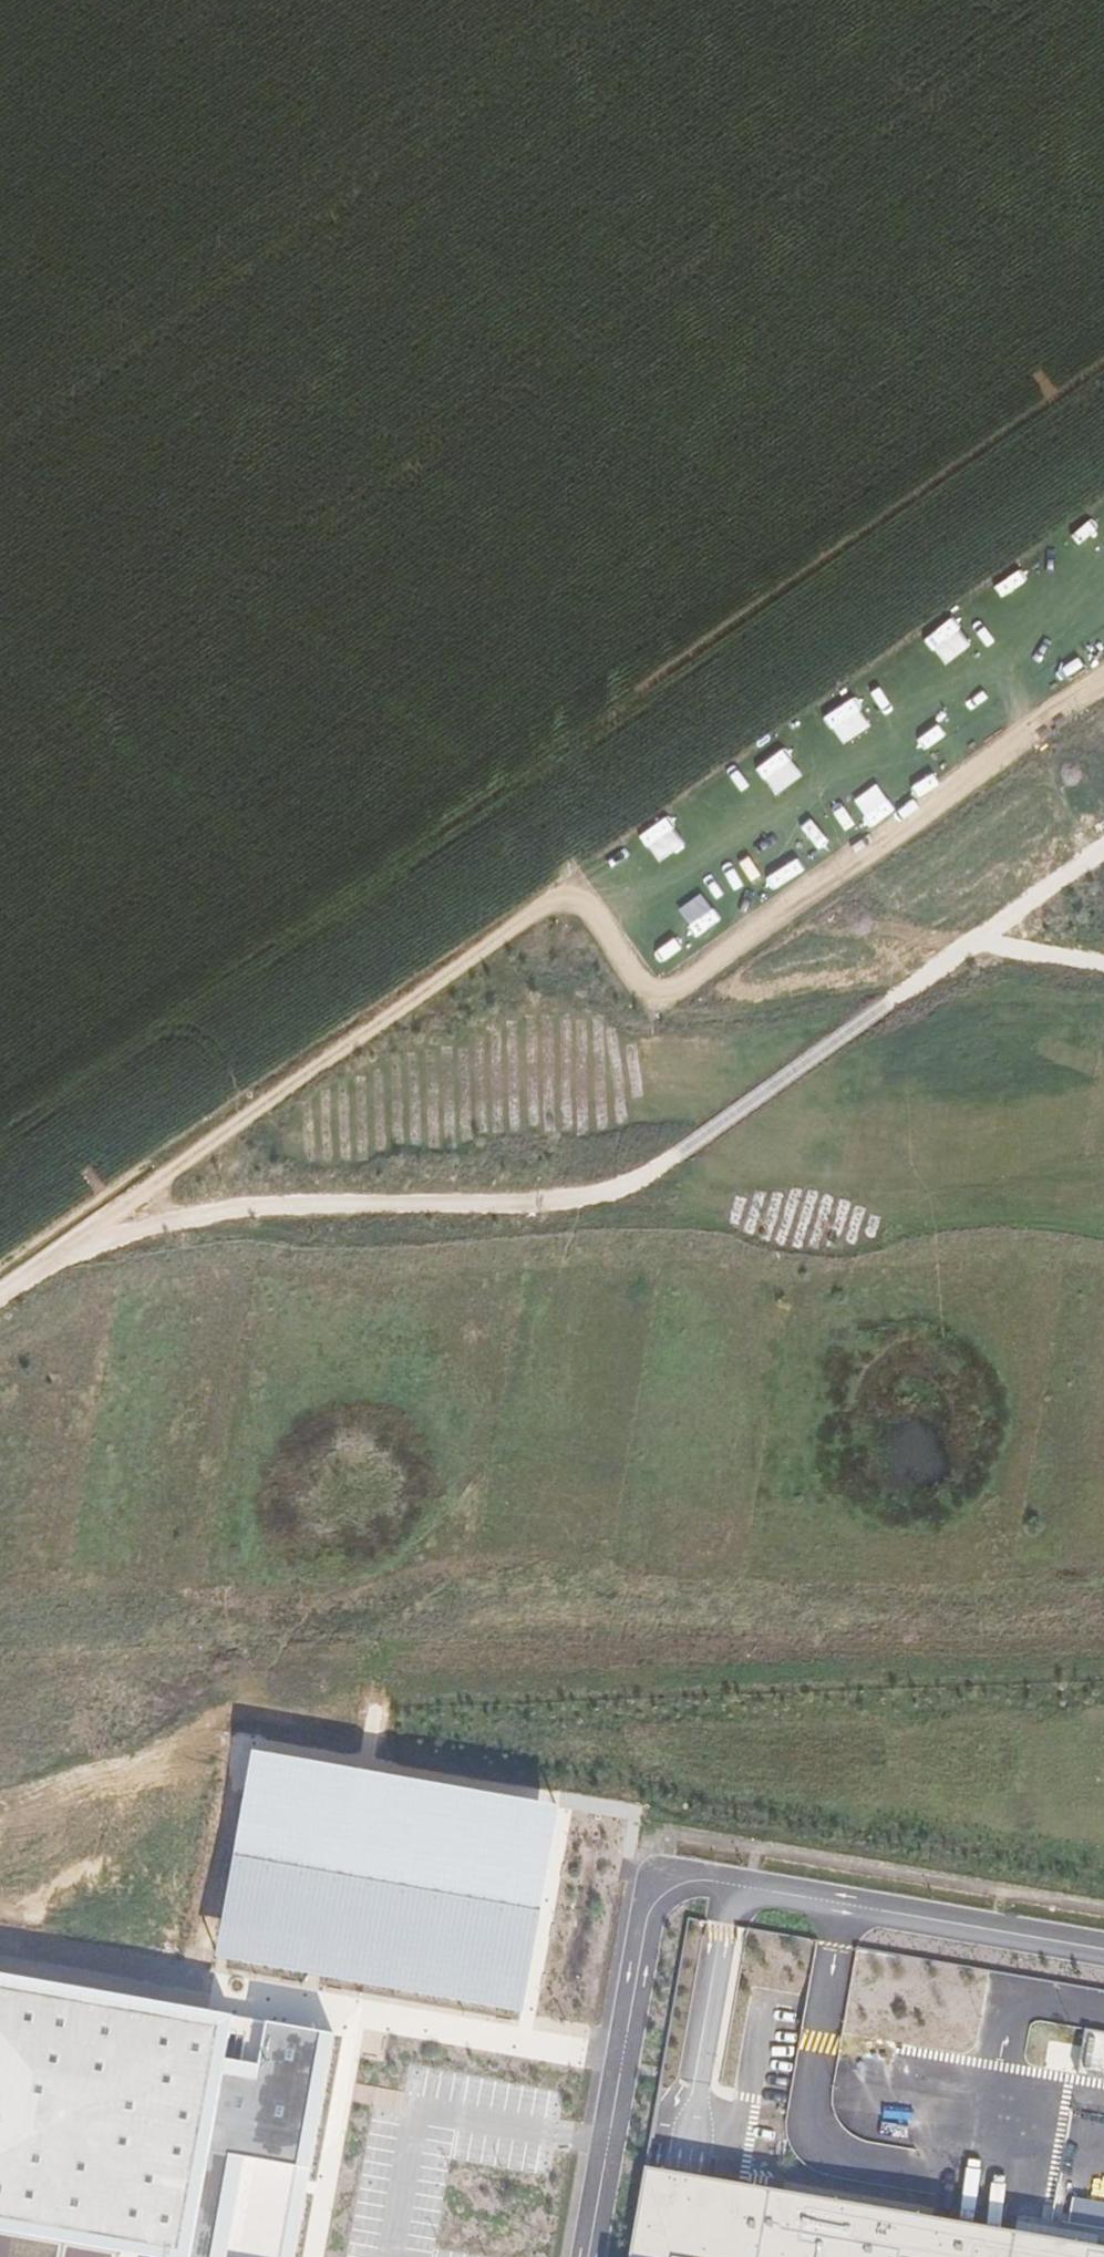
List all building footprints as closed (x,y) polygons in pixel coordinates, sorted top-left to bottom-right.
[(254,1752),(217,1956),(521,2011),(558,1807),(254,1752)] [(0,1977),(0,2256),(294,2256),(334,2037),(0,1977)] [(643,2167),(639,2190),(635,2214),(631,2241),(628,2256),(1103,2256),(1103,2246),(1091,2244),(1065,2239),(1046,2236),(1027,2233),(1008,2229),(989,2226),(968,2222),(951,2220),(920,2214),(899,2211),(869,2205),(853,2203),(842,2201),(823,2197),(803,2194),(787,2191),(771,2189),(755,2186),(690,2175),(657,2169),(643,2167)] [(1073,2197),(1068,2221),(1103,2228),(1103,2203),(1073,2197)]
